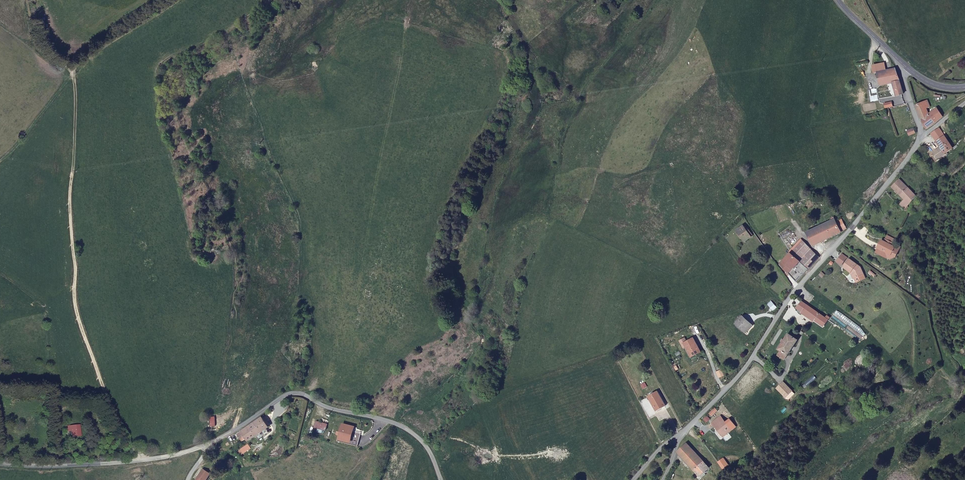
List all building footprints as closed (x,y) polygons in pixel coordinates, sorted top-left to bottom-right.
[(885,70),(884,62),(872,65),(873,75),(876,74),(876,73),(885,70)] [(904,92),(895,67),(885,70),(876,73),(876,74),(879,86),(892,82),(895,94),(904,92)] [(926,100),(915,106),(928,129),(946,116),(938,107),(930,113),(926,108),(930,106),(926,100)] [(939,152),(942,156),(954,148),(939,128),(931,133),(940,146),(937,148),(939,152)] [(905,200),(899,205),(905,211),(907,210),(909,212),(915,205),(911,201),(915,196),(898,179),(891,186),(905,200)] [(807,233),(813,246),(822,241),(841,232),(845,227),(840,219),(834,222),(832,219),(807,233)] [(751,235),(746,228),(744,229),(743,227),(736,232),(739,236),(740,235),(742,238),(741,239),(744,242),(750,238),(749,237),(751,235)] [(898,240),(887,235),(884,241),(881,239),(875,252),(888,259),(895,257),(900,246),(896,244),(898,240)] [(778,264),(796,281),(819,256),(801,239),(778,264)] [(849,259),(843,254),(837,262),(843,267),(849,259)] [(843,267),(850,271),(853,273),(854,278),(856,282),(865,279),(861,267),(849,259),(843,267)] [(813,322),(821,313),(804,300),(799,308),(812,318),(810,320),(813,322)] [(749,317),(743,323),(751,331),(757,327),(749,317)] [(799,341),(789,334),(785,339),(783,338),(781,341),(783,342),(779,348),(782,350),(778,356),(784,359),(789,353),(789,354),(799,341)] [(685,349),(688,347),(688,346),(690,345),(689,343),(687,339),(682,341),(685,349)] [(688,347),(694,358),(703,353),(696,339),(689,343),(690,345),(688,346),(688,347)] [(791,391),(783,382),(777,387),(785,396),(791,391)] [(648,398),(650,400),(658,395),(656,392),(648,398)] [(658,395),(650,400),(658,413),(667,407),(658,395)] [(723,433),(721,434),(723,435),(731,429),(720,415),(712,422),(718,429),(719,428),(723,433)] [(266,426),(260,416),(236,431),(237,432),(235,433),(237,437),(242,434),(243,437),(244,439),(253,434),(263,428),(266,426)] [(314,420),(313,425),(323,429),(325,423),(314,420)] [(67,425),(68,429),(74,429),(74,433),(82,432),(81,424),(67,425)] [(348,441),(351,426),(341,424),(337,438),(348,441)] [(266,432),(263,428),(253,434),(255,439),(266,432)] [(686,443),(677,454),(699,474),(708,465),(686,443)] [(195,479),(204,479),(207,475),(201,470),(195,479)]
